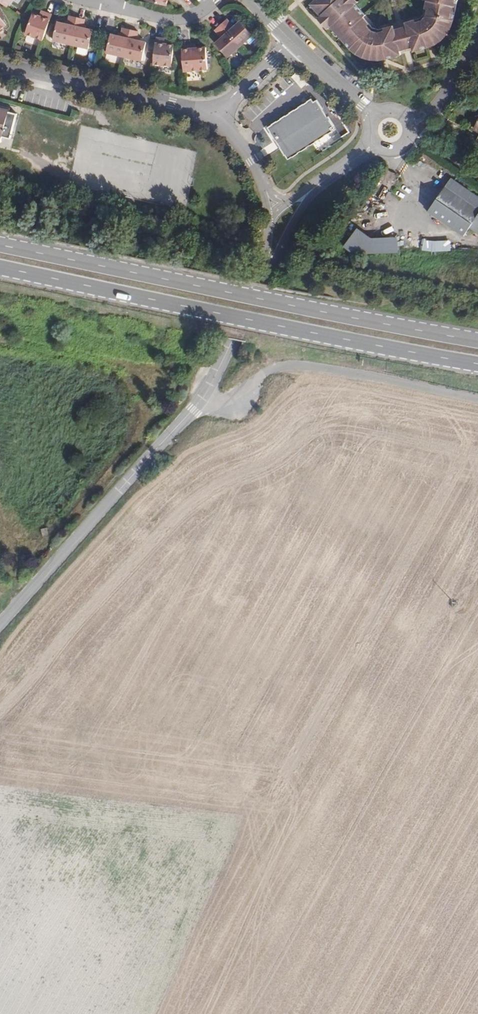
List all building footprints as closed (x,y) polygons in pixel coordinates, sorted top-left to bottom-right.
[(395,25),(381,28),(375,27),(365,16),(367,14),(357,4),(357,3),(351,8),(349,6),(351,5),(347,0),(316,0),(312,4),(322,14),(325,17),(322,20),(328,26),(330,23),(333,27),(340,35),(352,48),(356,45),(360,48),(363,50),(366,51),(369,53),(372,54),(375,54),(377,54),(380,54),(382,54),(384,54),(386,54),(388,58),(403,54),(402,50),(396,29),(395,25)] [(448,25),(449,23),(450,21),(450,19),(455,20),(459,0),(427,0),(425,14),(421,17),(407,21),(408,26),(414,47),(415,51),(430,47),(428,42),(434,39),(437,37),(440,35),(443,32),(446,29),(448,25)] [(43,41),(52,16),(45,13),(44,19),(40,17),(34,15),(27,36),(43,41)] [(72,45),(78,18),(71,16),(70,23),(69,25),(64,24),(58,23),(54,41),(72,45)] [(90,49),(94,31),(87,30),(83,29),(84,27),(86,20),(78,18),(72,45),(90,49)] [(241,46),(253,35),(241,22),(234,28),(227,20),(222,25),(241,46)] [(241,46),(222,25),(216,30),(223,38),(216,44),(228,57),(241,46)] [(414,47),(408,26),(402,27),(396,29),(402,50),(408,49),(414,47)] [(125,57),(131,30),(123,29),(122,35),(121,38),(117,37),(111,35),(107,53),(125,57)] [(142,61),(146,43),(140,42),(137,41),(137,39),(139,32),(131,30),(125,57),(142,61)] [(172,66),(174,45),(167,45),(164,44),(164,39),(157,38),(154,64),(172,66)] [(208,70),(206,48),(195,49),(191,49),(190,45),(182,46),(185,72),(208,70)] [(278,139),(282,137),(286,143),(282,145),(288,154),(289,153),(291,157),(294,155),(296,155),(301,152),(300,151),(304,149),(304,150),(310,147),(309,145),(312,143),(314,144),(318,141),(318,140),(321,138),(323,138),(327,135),(328,133),(330,132),(332,132),(336,130),(334,126),(337,124),(331,114),(330,115),(325,108),(326,107),(320,97),(316,99),(314,96),(310,99),(310,100),(307,102),(306,102),(301,105),(301,106),(297,108),(292,111),(292,112),(289,114),(288,113),(283,116),(283,117),(280,119),(279,119),(273,122),(273,124),(271,125),(271,126),(274,130),(274,131),(274,132),(278,139)] [(4,142),(5,136),(13,137),(19,112),(11,111),(11,108),(0,105),(0,141),(4,142)] [(104,160),(106,143),(113,143),(114,130),(80,127),(76,162),(90,163),(90,171),(98,171),(99,160),(104,160)] [(394,183),(397,174),(390,171),(387,181),(394,183)] [(428,212),(464,237),(470,228),(477,234),(477,197),(451,178),(428,212)] [(358,228),(344,248),(362,260),(366,254),(399,254),(399,238),(372,238),(358,228)] [(423,252),(451,251),(451,240),(423,241),(423,252)]
